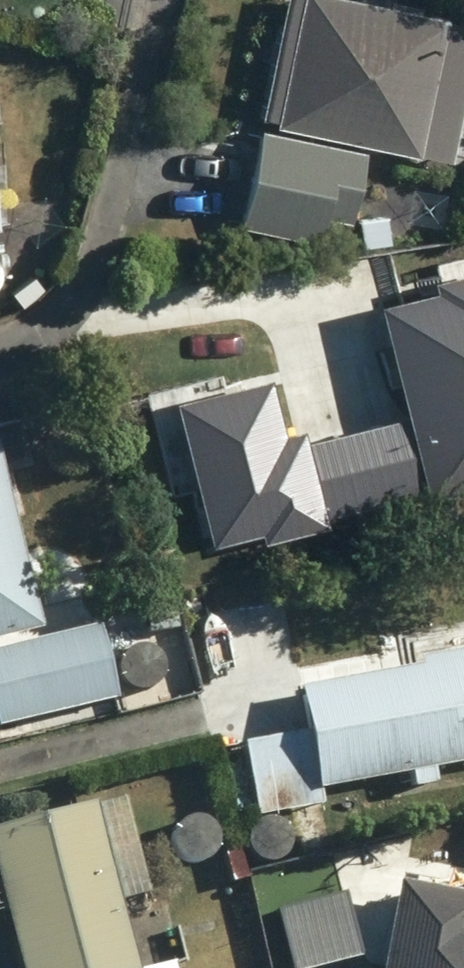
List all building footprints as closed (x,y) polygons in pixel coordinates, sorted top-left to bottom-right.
[(416,15),(417,7),(387,1),(385,10),(341,0),(299,0),(297,5),(286,3),(260,121),(447,163),(463,90),(463,26),(416,15)] [(359,185),(327,178),(328,173),(255,158),(241,227),(315,242),(316,236),(347,243),(359,185)] [(273,383),(180,407),(217,548),(266,536),(269,546),(463,495),(463,278),(437,285),(440,295),(384,310),(412,419),(310,446),(307,434),(288,438),(273,383)] [(0,476),(0,644),(39,635),(0,476)] [(177,619),(145,628),(157,669),(189,661),(177,619)] [(0,650),(0,733),(114,704),(95,627),(0,650)] [(431,772),(463,766),(463,656),(418,665),(419,671),(300,693),(308,735),(241,747),(255,818),(290,812),(295,836),(323,831),(316,793),(408,776),(411,793),(434,788),(431,772)] [(145,897),(120,802),(0,833),(0,906),(16,967),(134,967),(117,905),(145,897)] [(394,887),(379,967),(463,967),(463,900),(394,887)] [(276,906),(292,967),(332,967),(360,961),(342,889),(276,906)]
